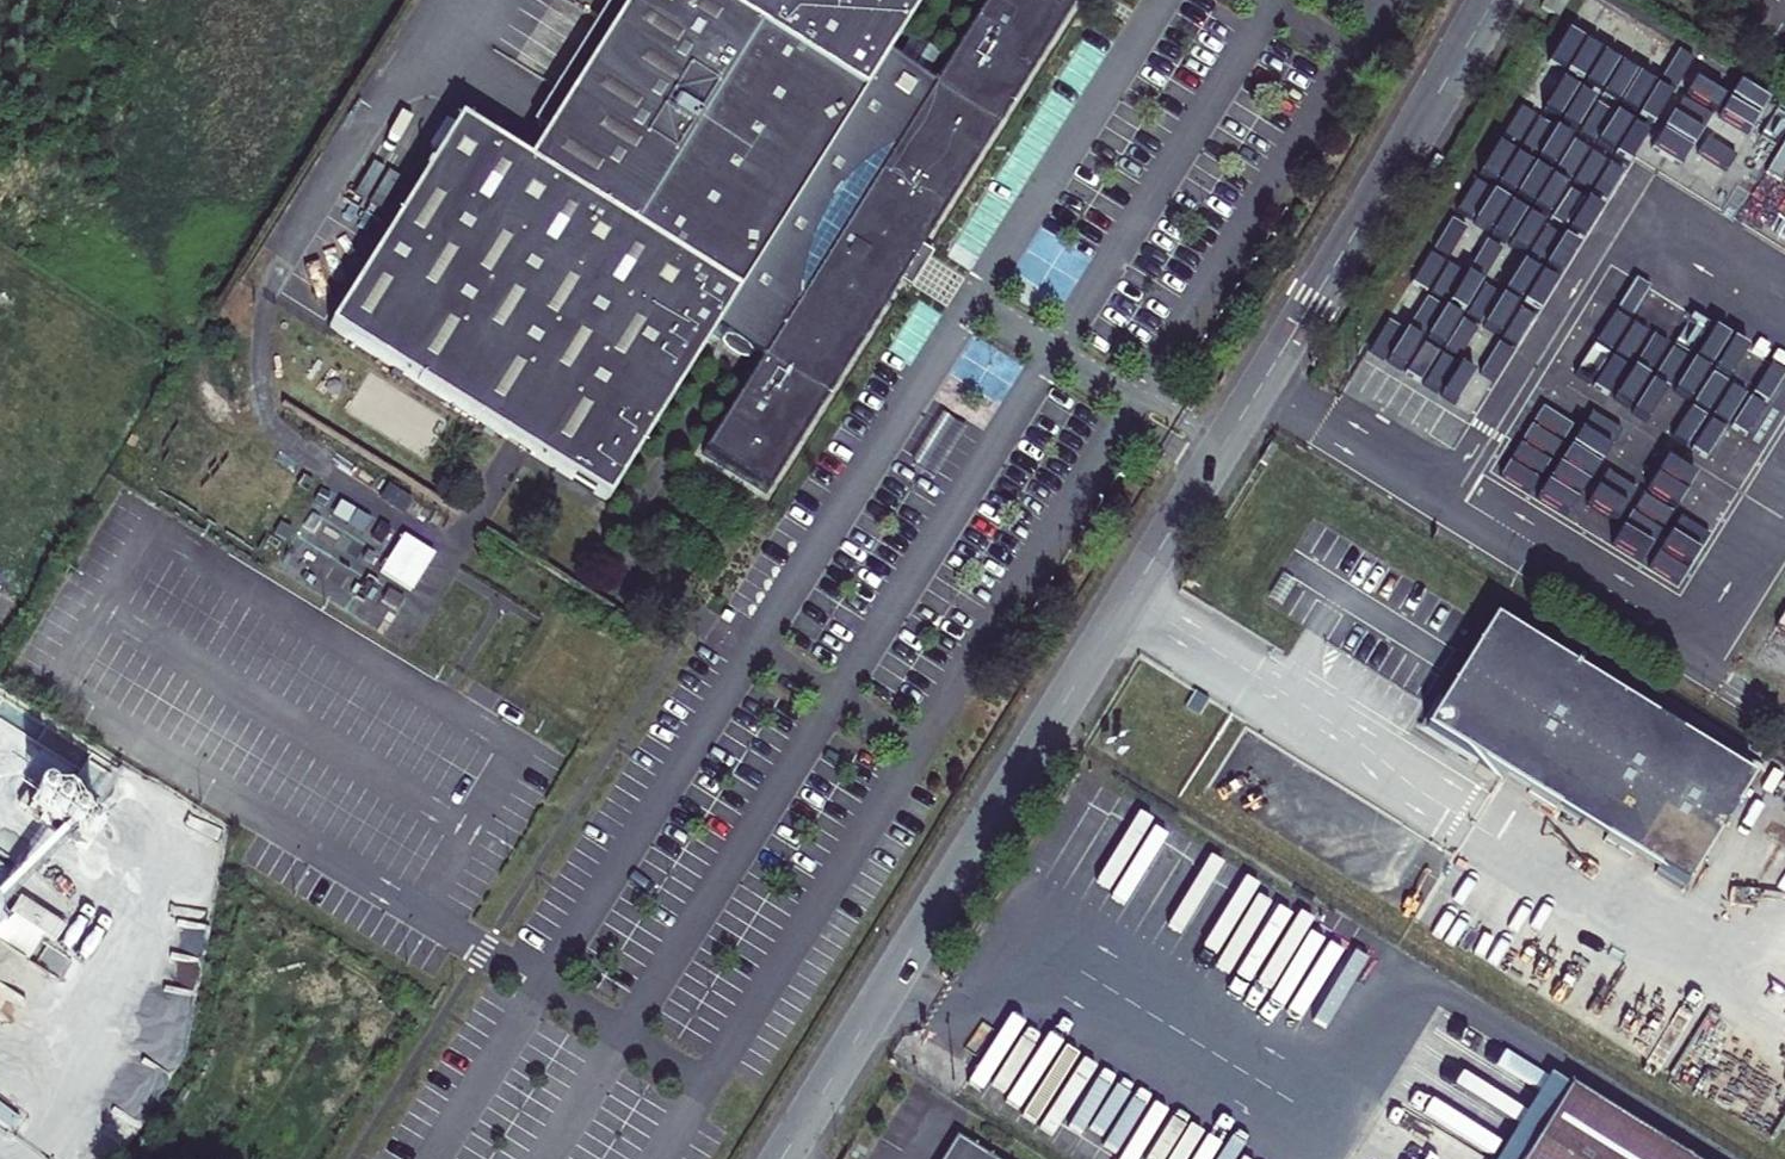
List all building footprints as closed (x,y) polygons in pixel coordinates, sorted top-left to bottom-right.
[(608,502),(714,332),(760,362),(703,453),(768,494),(907,272),(915,273),(920,269),(921,263),(917,257),(1075,5),(1068,0),(987,0),(933,85),(887,57),(923,0),(629,0),(527,163),(459,120),(329,327),(608,502)] [(1558,18),(1569,0),(1546,0),(1541,8),(1558,18)] [(1647,365),(1667,331),(1648,320),(1627,354),(1647,365)] [(1682,330),(1652,381),(1673,393),(1703,342),(1682,330)] [(1711,353),(1670,428),(1691,440),(1732,364),(1711,353)] [(1739,377),(1706,442),(1729,454),(1762,389),(1739,377)] [(1784,470),(1784,424),(1768,413),(1737,462),(1758,476),(1768,460),(1784,470)] [(1609,473),(1632,435),(1614,425),(1591,462),(1609,473)] [(289,582),(447,666),(481,601),(300,505),(288,528),(327,549),(318,568),(302,559),(289,582)] [(1756,665),(1784,681),(1784,614),(1756,665)] [(1427,729),(1684,888),(1750,782),(1493,623),(1452,688),(1427,729)] [(23,857),(0,839),(0,887),(23,857)] [(20,900),(10,914),(55,943),(65,928),(20,900)] [(1569,1088),(1550,1076),(1499,1158),(1525,1158),(1569,1088)] [(1569,1088),(1525,1158),(1684,1158),(1569,1088)] [(943,1158),(992,1158),(957,1137),(943,1158)]
